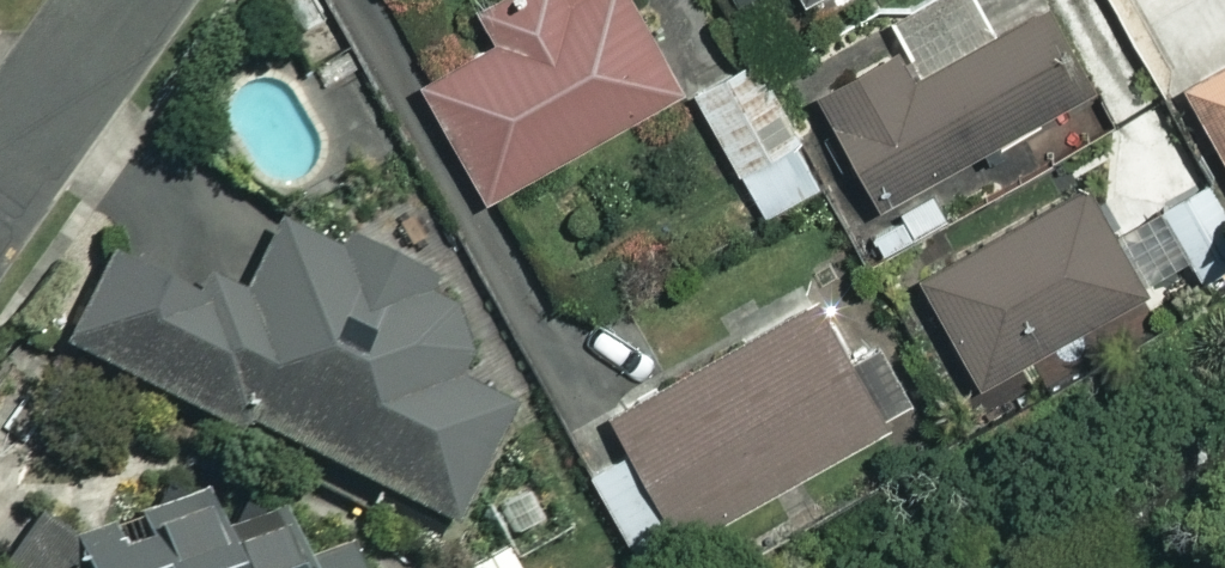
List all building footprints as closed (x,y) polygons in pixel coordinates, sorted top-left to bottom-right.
[(630,0),(492,0),(479,8),(495,35),(417,80),(482,196),(678,85),(630,0)] [(975,0),(905,0),(882,13),(897,41),(811,89),(874,201),(1083,85),(1039,5),(992,31),(975,0)] [(819,181),(751,55),(692,87),(760,213),(819,181)] [(1180,85),(1224,165),(1224,60),(1180,85)] [(1207,177),(1159,203),(1199,278),(1224,264),(1224,211),(1207,177)] [(1140,289),(1081,181),(914,273),(973,381),(1140,289)] [(437,305),(446,286),(430,278),(450,237),(394,209),(373,250),(342,234),(333,253),(264,219),(250,248),(145,196),(69,346),(231,427),(239,411),(448,516),(504,404),(471,387),(497,335),(437,305)] [(660,514),(674,540),(742,503),(867,437),(885,427),(817,300),(603,414),(621,446),(583,466),(608,512),(620,536),(660,514)] [(342,548),(292,560),(281,522),(215,539),(210,520),(68,555),(65,542),(3,557),(6,567),(347,567),(342,548)] [(500,541),(452,567),(515,567),(500,541)]
